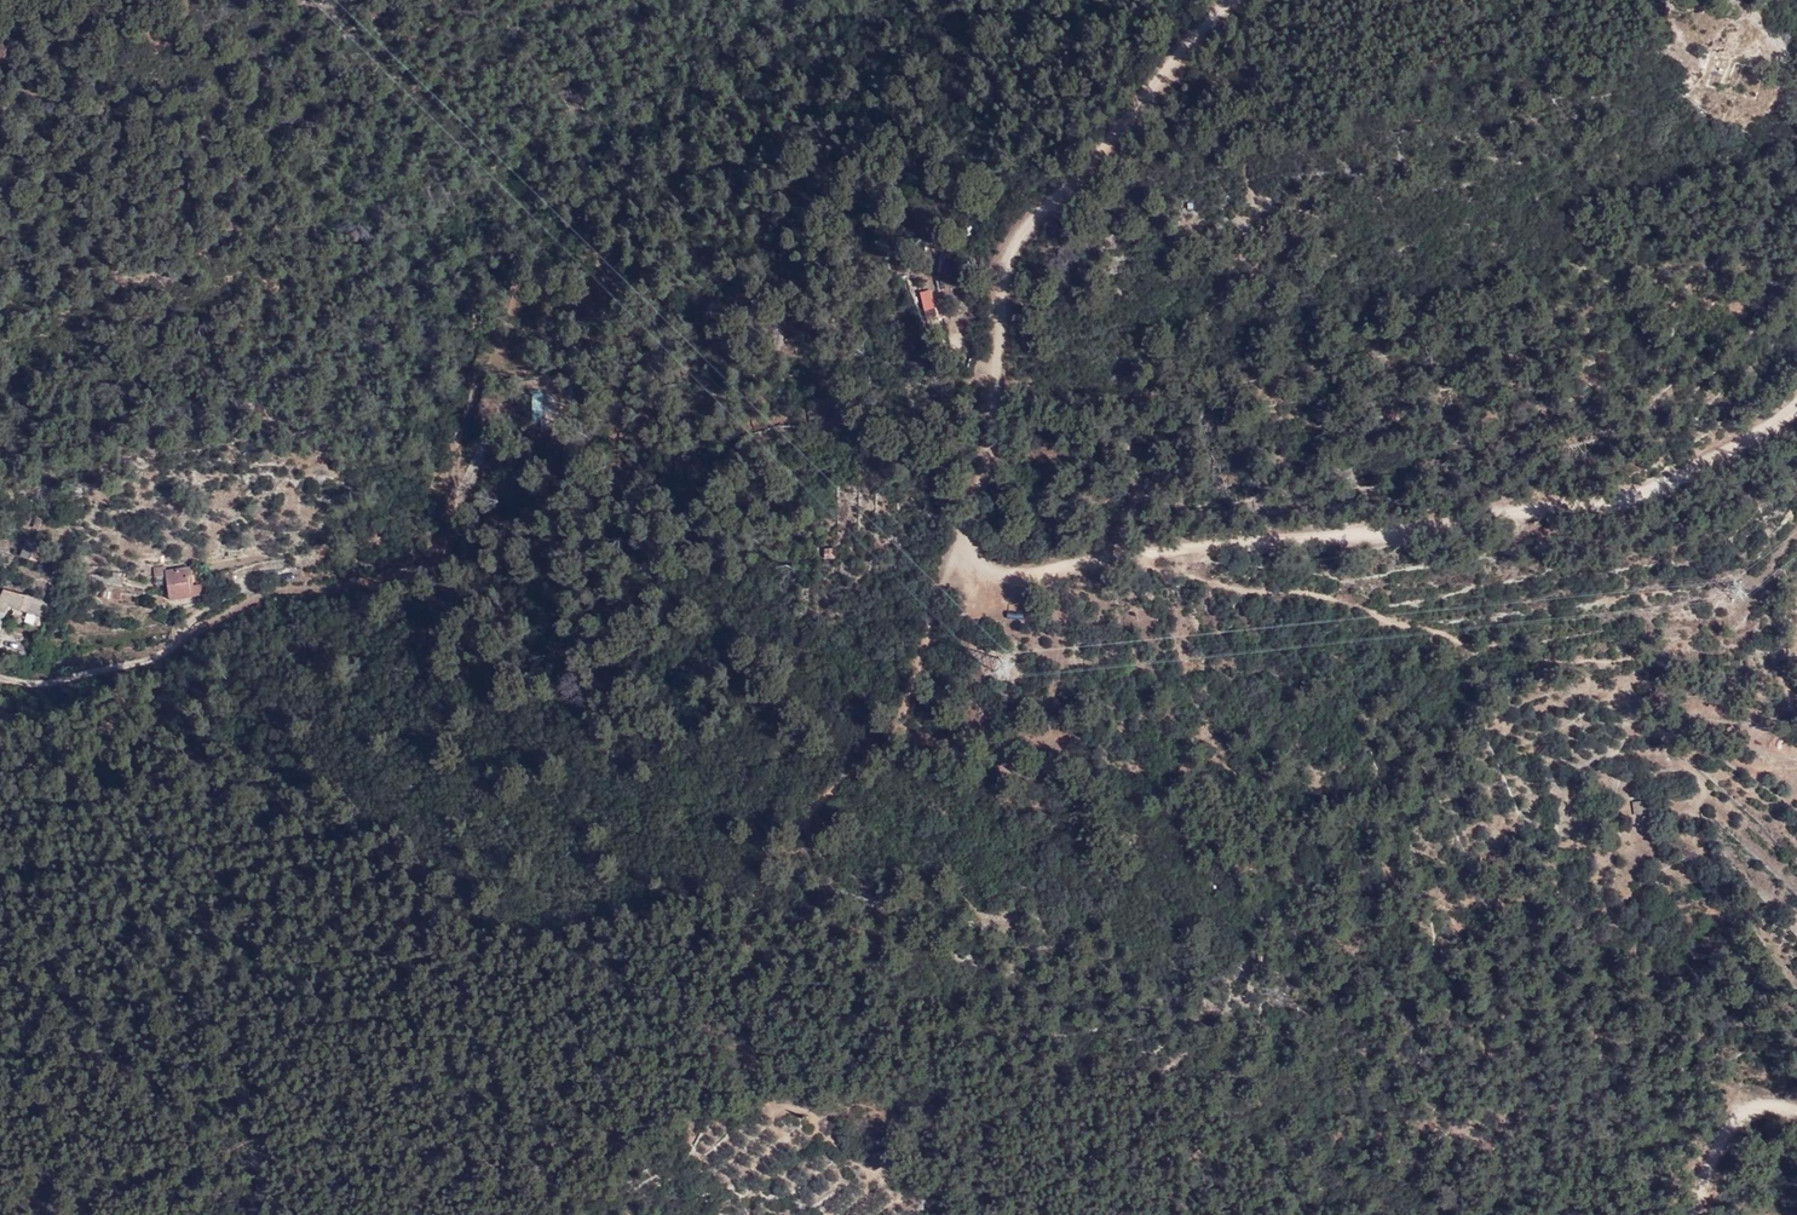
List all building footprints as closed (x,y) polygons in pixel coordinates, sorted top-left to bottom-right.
[(931,288),(919,291),(927,320),(938,317),(931,288)] [(957,305),(944,306),(944,314),(957,314),(957,305)] [(649,318),(636,318),(636,331),(649,331),(649,318)] [(659,408),(647,407),(647,420),(658,420),(659,408)] [(30,558),(36,541),(25,537),(19,554),(30,558)] [(846,566),(837,565),(835,576),(844,577),(846,566)] [(223,599),(222,587),(220,578),(224,578),(223,567),(196,571),(201,603),(223,599)] [(52,599),(37,594),(37,597),(25,593),(26,589),(3,577),(0,584),(0,602),(5,605),(11,593),(16,596),(15,600),(23,604),(24,601),(36,606),(36,609),(47,612),(52,599)] [(233,585),(222,587),(223,599),(235,598),(233,585)] [(39,624),(41,616),(26,613),(24,621),(39,624)] [(1633,814),(1646,812),(1644,799),(1631,801),(1633,814)]
